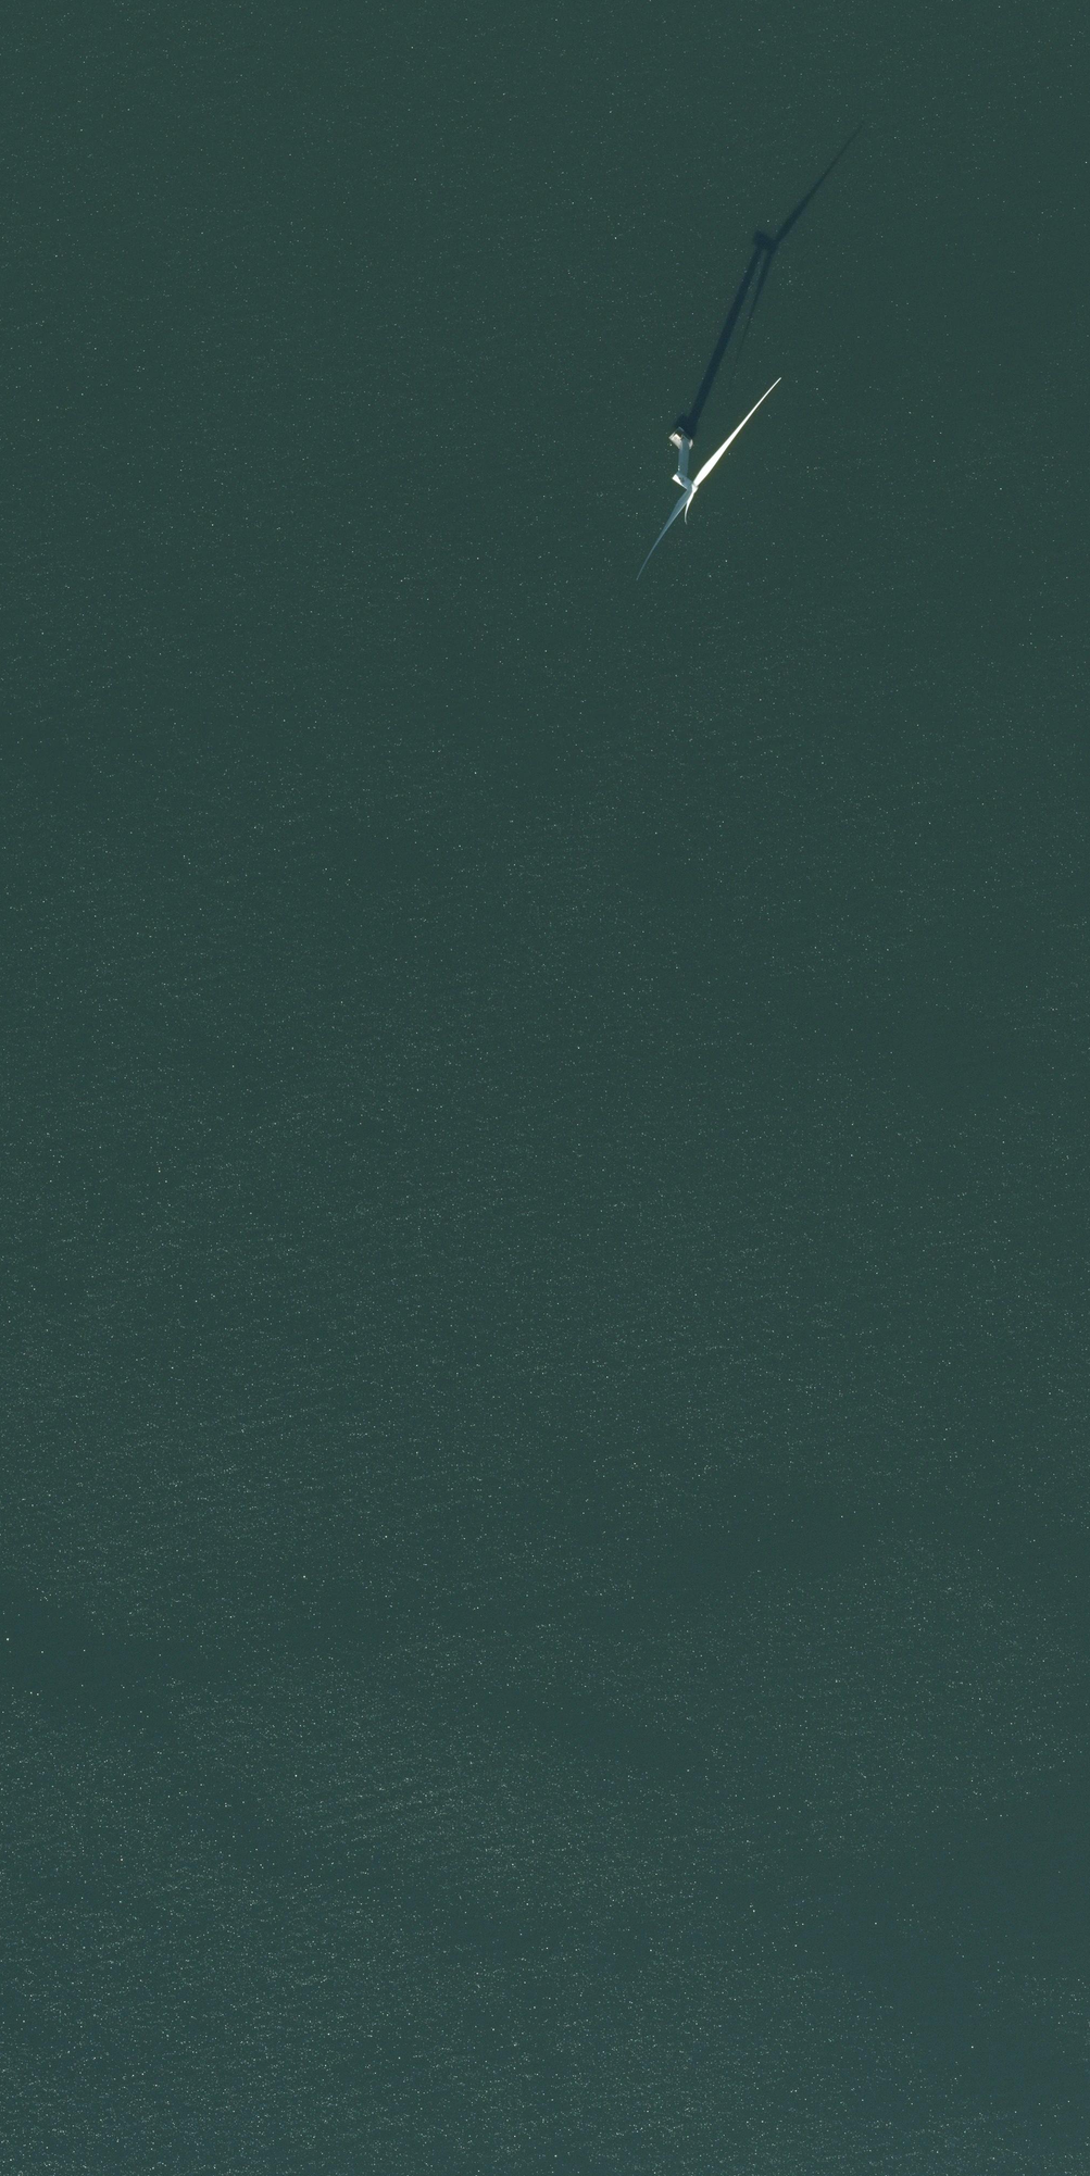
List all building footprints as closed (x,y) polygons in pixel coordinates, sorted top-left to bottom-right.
[(682,438),(682,440),(682,441),(683,443),(683,444),(684,444),(686,445),(688,445),(689,444),(690,444),(691,443),(692,441),(692,440),(691,438),(690,437),(689,436),(687,435),(686,435),(684,436),(683,437),(682,438)]
